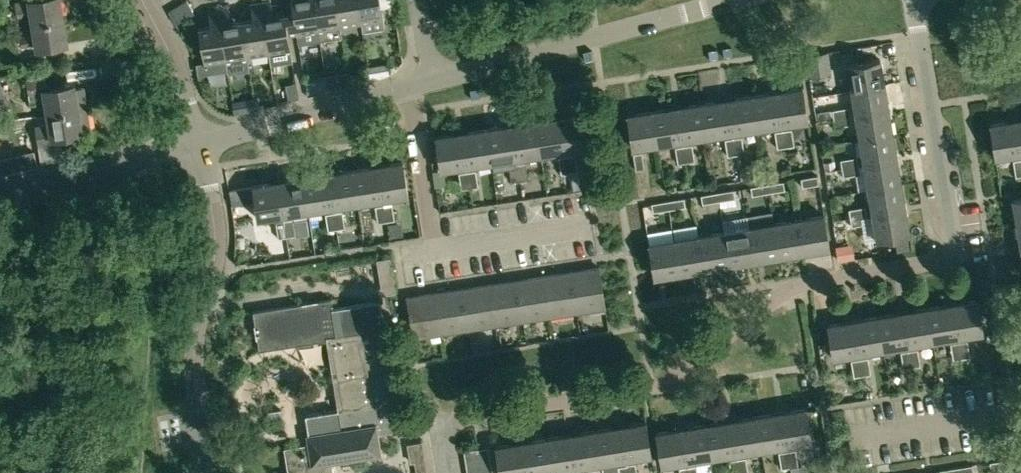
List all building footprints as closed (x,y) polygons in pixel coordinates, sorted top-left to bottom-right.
[(18,16),(31,13),(33,23),(63,16),(61,0),(22,0),(16,1),(18,16)] [(271,0),(266,0),(260,1),(268,51),(285,48),(286,54),(291,54),(288,32),(292,32),(289,12),(273,15),(271,0)] [(298,42),(320,39),(318,28),(314,0),(292,0),(294,11),(289,12),(292,32),(297,31),(298,42)] [(341,30),(336,0),(314,0),(318,28),(320,39),(342,36),(341,30)] [(341,30),(345,29),(344,23),(361,20),(358,0),(336,0),(341,30)] [(361,20),(363,30),(385,27),(380,0),(358,0),(361,20)] [(252,18),(242,20),(248,61),(252,60),(251,54),(268,51),(260,1),(250,3),(252,18)] [(229,6),(218,8),(226,58),(243,55),(244,61),(248,61),(242,20),(231,22),(229,6)] [(226,58),(218,8),(208,10),(211,25),(199,27),(205,68),(210,67),(209,60),(226,58)] [(22,47),(36,45),(37,48),(67,43),(63,16),(33,23),(34,33),(21,36),(22,47)] [(806,54),(809,77),(829,73),(825,51),(806,54)] [(885,85),(880,59),(848,64),(852,90),(885,85)] [(94,88),(110,87),(109,73),(93,75),(94,88)] [(30,103),(45,101),(47,113),(87,107),(84,87),(75,89),(74,84),(49,88),(47,75),(26,78),(30,103)] [(885,85),(852,90),(855,106),(856,115),(889,109),(885,85)] [(802,88),(776,92),(781,125),(807,121),(802,88)] [(776,92),(752,96),(757,129),(781,125),(776,92)] [(752,96),(727,100),(732,133),(757,129),(752,96)] [(727,100),(702,104),(707,136),(732,133),(727,100)] [(702,104),(678,107),(683,140),(707,136),(702,104)] [(82,133),(81,128),(90,126),(87,107),(47,113),(52,144),(68,141),(67,135),(82,133)] [(678,107),(653,111),(658,144),(683,140),(678,107)] [(849,107),(833,110),(834,118),(850,116),(849,107)] [(815,112),(817,120),(832,118),(830,109),(815,112)] [(889,109),(856,115),(858,127),(860,139),(893,134),(889,109)] [(653,111),(627,115),(632,148),(658,144),(653,111)] [(587,113),(561,117),(566,149),(592,145),(587,113)] [(835,127),(852,124),(850,116),(834,118),(835,127)] [(561,117),(536,121),(541,153),(566,149),(561,117)] [(536,121),(512,125),(517,157),(525,156),(541,153),(536,121)] [(990,125),(995,157),(1020,153),(1020,152),(1016,121),(990,125)] [(512,125),(487,129),(492,161),(508,159),(517,157),(512,125)] [(487,129),(462,132),(467,165),(492,161),(487,129)] [(791,129),(782,130),(785,147),(794,145),(791,129)] [(785,147),(782,130),(774,132),(776,148),(785,147)] [(462,132),(436,137),(441,169),(467,165),(462,132)] [(897,159),(893,134),(860,139),(865,164),(897,159)] [(742,137),(733,138),(736,154),(744,153),(742,137)] [(736,154),(733,138),(724,139),(727,156),(736,154)] [(692,144),(684,145),(686,162),(695,161),(692,144)] [(686,162),(684,145),(675,147),(678,163),(686,162)] [(644,168),(642,152),(633,153),(636,170),(644,168)] [(576,154),(567,155),(570,172),(578,170),(576,154)] [(570,172),(567,155),(558,157),(561,173),(570,172)] [(841,159),(842,168),(859,165),(857,156),(841,159)] [(897,159),(865,164),(866,173),(869,189),(901,183),(897,159)] [(404,162),(378,166),(383,199),(409,194),(404,162)] [(518,163),(520,180),(529,178),(526,162),(518,163)] [(518,163),(509,164),(509,169),(511,181),(520,180),(518,163)] [(842,168),(844,176),(860,174),(859,165),(842,168)] [(378,166),(353,170),(358,202),(383,199),(378,166)] [(353,170),(328,174),(334,206),(358,202),(353,170)] [(477,170),(468,171),(471,187),(480,186),(477,170)] [(471,187),(468,171),(460,172),(462,189),(471,187)] [(328,174),(304,178),(309,210),(334,206),(328,174)] [(820,184),(818,176),(802,178),(803,187),(820,184)] [(304,178),(279,182),(284,214),(309,210),(304,178)] [(785,190),(784,181),(768,184),(769,193),(785,190)] [(279,182),(253,186),(258,218),(284,214),(279,182)] [(869,189),(873,213),(906,208),(901,183),(869,189)] [(769,193),(768,184),(751,187),(753,195),(769,193)] [(736,198),(735,190),(718,192),(720,201),(736,198)] [(720,201),(718,192),(702,195),(703,204),(720,201)] [(687,206),(685,198),(669,200),(670,209),(687,206)] [(1017,225),(1020,225),(1020,198),(1013,200),(1017,225)] [(670,209),(669,200),(653,203),(654,212),(670,209)] [(393,203),(384,204),(387,221),(395,220),(393,203)] [(387,221),(384,204),(375,206),(378,222),(387,221)] [(735,223),(750,219),(745,204),(731,207),(735,223)] [(867,214),(866,206),(849,208),(851,217),(867,214)] [(873,213),(867,214),(869,223),(874,222),(877,239),(910,234),(906,208),(873,213)] [(343,211),(334,212),(337,229),(346,227),(343,211)] [(337,229),(334,212),(326,214),(328,230),(337,229)] [(867,214),(851,217),(852,226),(869,223),(867,214)] [(830,247),(825,215),(799,219),(804,252),(830,247)] [(294,219),(285,220),(287,236),(296,235),(294,219)] [(804,252),(799,219),(774,223),(780,256),(804,252)] [(287,236),(285,220),(276,221),(279,238),(287,236)] [(780,256),(774,223),(749,227),(755,260),(780,256)] [(755,260),(749,227),(725,231),(730,264),(755,260)] [(730,264),(725,231),(700,235),(705,268),(730,264)] [(705,268),(700,235),(675,239),(681,272),(705,268)] [(681,272),(675,239),(649,244),(655,276),(681,272)] [(377,260),(382,295),(396,293),(390,258),(377,260)] [(599,266),(571,271),(578,311),(606,307),(599,266)] [(571,271),(544,275),(551,316),(578,311),(571,271)] [(544,275),(517,279),(524,320),(551,316),(544,275)] [(517,279),(490,284),(497,324),(524,320),(517,279)] [(490,284),(463,288),(469,329),(497,324),(490,284)] [(463,288),(436,292),(442,333),(469,329),(463,288)] [(436,292),(408,297),(416,351),(422,350),(419,336),(442,333),(436,292)] [(259,350),(327,339),(337,337),(337,335),(331,298),(253,311),(259,350)] [(978,300),(952,304),(957,337),(983,332),(978,300)] [(401,431),(381,301),(337,308),(341,334),(337,335),(337,337),(327,339),(341,429),(306,434),(307,444),(284,447),(288,472),(286,472),(333,472),(332,463),(382,455),(379,434),(401,431)] [(952,304),(927,308),(933,341),(949,338),(957,337),(952,304)] [(927,308),(903,312),(908,345),(933,341),(927,308)] [(903,312),(878,316),(883,349),(908,345),(903,312)] [(878,316),(853,320),(859,353),(867,351),(883,349),(878,316)] [(853,320),(828,325),(833,357),(859,353),(853,320)] [(967,341),(958,342),(961,358),(961,359),(970,357),(967,341)] [(952,360),(961,359),(961,358),(958,342),(950,344),(952,360)] [(306,347),(288,352),(291,363),(309,357),(306,347)] [(920,365),(918,349),(909,351),(912,366),(920,365)] [(903,368),(912,366),(909,351),(901,352),(903,368)] [(868,357),(860,359),(862,375),(870,374),(871,374),(868,357)] [(854,377),(862,375),(860,359),(851,360),(853,376),(854,377)] [(807,408),(781,413),(786,445),(812,440),(807,408)] [(781,413),(756,417),(761,449),(786,445),(781,413)] [(756,417),(731,421),(737,453),(761,449),(756,417)] [(652,454),(647,421),(621,426),(626,458),(652,454)] [(731,421),(707,425),(712,457),(737,453),(731,421)] [(707,425),(682,429),(687,461),(712,457),(707,425)] [(621,426),(596,430),(601,462),(617,459),(626,458),(621,426)] [(661,465),(687,461),(682,429),(656,433),(661,465)] [(596,430),(571,434),(577,466),(585,464),(601,462),(596,430)] [(577,466),(571,434),(547,438),(552,470),(568,467),(577,466)] [(522,442),(527,472),(533,472),(552,470),(547,438),(522,442)] [(410,462),(414,462),(416,472),(427,472),(422,441),(407,444),(410,462)] [(522,442),(496,446),(500,472),(527,472),(522,442)] [(478,449),(464,452),(466,463),(490,460),(488,448),(478,449)] [(795,449),(787,450),(789,467),(791,467),(798,466),(795,449)] [(789,467),(787,450),(778,452),(781,468),(789,467)] [(737,458),(740,472),(749,472),(746,457),(737,458)] [(737,458),(729,460),(731,472),(740,472),(737,458)] [(468,472),(481,472),(491,471),(490,460),(466,463),(468,472)] [(1008,468),(1007,460),(990,462),(992,471),(1008,468)] [(627,464),(627,465),(629,472),(638,472),(636,462),(627,464)] [(618,465),(620,472),(629,472),(627,465),(627,464),(618,465)] [(791,467),(792,472),(807,472),(806,464),(798,466),(791,467)]
